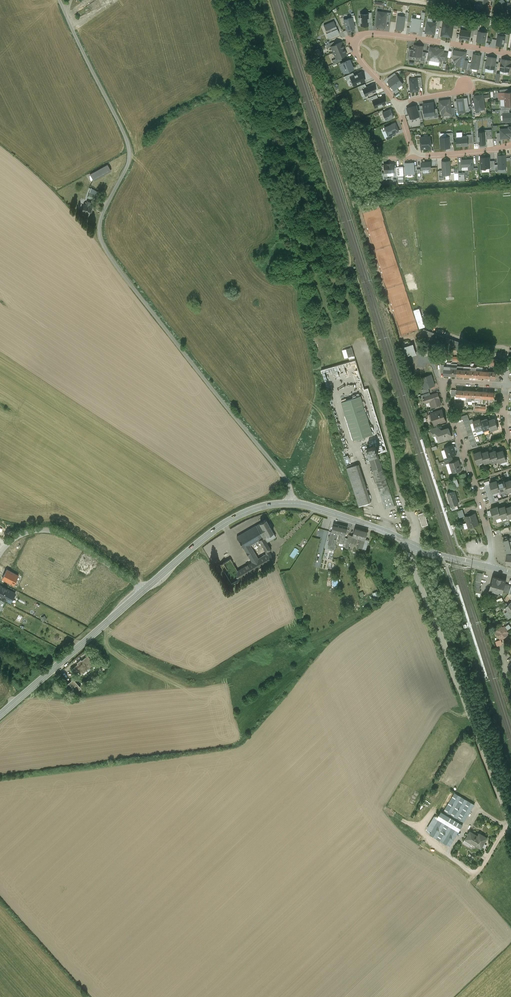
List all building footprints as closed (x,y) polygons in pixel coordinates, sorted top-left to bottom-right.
[(480,1),(479,9),(486,10),(488,0),(475,0),(480,1)] [(388,11),(377,10),(375,26),(386,27),(387,20),(388,11)] [(360,25),(368,25),(368,21),(368,13),(367,13),(360,13),(360,25)] [(405,15),(397,14),(395,28),(404,30),(406,20),(406,15),(405,15)] [(345,30),(355,27),(353,21),(352,16),(351,16),(343,19),(345,30)] [(410,30),(420,31),(421,20),(422,18),(421,18),(412,17),(410,30)] [(328,38),(339,33),(333,20),(322,25),(328,38)] [(425,33),(435,34),(436,27),(437,22),(436,22),(427,20),(425,33)] [(454,21),(443,20),(441,35),(452,37),(454,27),(455,21),(454,21)] [(471,30),(460,28),(459,38),(470,40),(470,36),(471,30)] [(476,40),(486,42),(488,31),(479,30),(478,29),(477,34),(476,40)] [(496,44),(504,45),(505,42),(506,35),(504,34),(498,33),(496,44)] [(335,44),(331,45),(331,46),(333,52),(343,48),(340,41),(335,44)] [(423,46),(415,44),(414,48),(410,48),(409,56),(417,57),(418,55),(421,56),(422,51),(423,46)] [(430,47),(428,59),(442,61),(442,59),(443,52),(444,49),(439,48),(435,48),(430,47)] [(343,48),(333,52),(336,58),(340,56),(346,54),(343,48)] [(466,52),(454,50),(453,57),(455,57),(455,60),(457,60),(456,65),(463,66),(465,59),(466,52)] [(481,55),(474,53),(472,62),(471,67),(472,67),(479,68),(481,55)] [(496,57),(488,56),(488,60),(487,60),(486,67),(494,68),(495,62),(496,57)] [(339,63),(343,73),(354,68),(350,58),(339,63)] [(502,58),(501,63),(501,66),(500,69),(509,71),(509,67),(510,67),(510,66),(510,64),(510,60),(502,58)] [(354,74),(349,76),(350,77),(353,85),(365,80),(361,71),(354,74)] [(404,83),(397,73),(389,79),(387,80),(394,90),(404,83)] [(418,77),(409,77),(410,91),(419,90),(419,85),(418,77)] [(366,86),(362,88),(362,89),(365,95),(376,91),(373,83),(366,86)] [(483,93),(473,95),(475,105),(475,110),(480,110),(486,109),(483,93)] [(372,100),(374,107),(386,103),(383,95),(378,97),(371,99),(372,100)] [(464,97),(456,98),(458,112),(466,111),(464,97)] [(451,98),(438,99),(440,110),(441,110),(442,115),(450,114),(453,114),(452,107),(451,98)] [(434,101),(423,102),(424,116),(434,114),(436,114),(435,108),(434,101)] [(418,110),(416,104),(406,107),(408,112),(409,112),(410,118),(419,116),(419,115),(418,110)] [(475,105),(472,105),(473,114),(481,113),(480,110),(475,110),(475,105)] [(390,108),(382,111),(385,120),(394,117),(390,108)] [(502,112),(502,113),(503,121),(510,120),(510,111),(510,112),(502,112)] [(400,130),(396,121),(383,126),(387,136),(400,130)] [(500,128),(500,132),(500,138),(501,138),(510,137),(510,136),(510,125),(508,125),(508,127),(500,128)] [(485,130),(478,131),(478,135),(478,140),(479,143),(487,143),(486,138),(486,130),(485,130)] [(467,134),(462,135),(462,136),(456,137),(457,145),(469,144),(469,143),(468,134),(467,134)] [(431,135),(420,135),(421,148),(432,148),(431,135)] [(441,147),(451,146),(450,141),(450,135),(447,136),(440,136),(441,147)] [(506,153),(497,154),(498,168),(507,168),(506,153)] [(490,156),(480,157),(481,168),(490,168),(491,168),(490,160),(490,156)] [(474,158),(461,158),(462,169),(474,169),(474,158)] [(450,160),(442,160),(442,169),(444,169),(444,174),(451,174),(450,160)] [(415,161),(405,162),(405,174),(415,173),(415,161)] [(394,162),(383,163),(383,172),(394,172),(395,172),(394,166),(394,162)] [(108,164),(90,173),(94,180),(111,171),(108,164)] [(89,197),(95,199),(98,190),(92,188),(89,197)] [(86,200),(82,211),(91,214),(93,207),(90,206),(91,202),(86,200)] [(420,307),(414,309),(419,327),(426,326),(420,307)] [(462,344),(423,330),(420,339),(434,343),(435,340),(460,349),(462,344)] [(350,359),(356,357),(353,345),(343,349),(345,356),(349,355),(350,359)] [(412,346),(403,349),(404,355),(412,352),(414,352),(412,346)] [(431,373),(421,377),(425,388),(428,387),(435,384),(431,373)] [(431,394),(423,396),(423,397),(424,397),(426,402),(430,400),(432,406),(441,403),(437,392),(431,394)] [(361,395),(342,401),(354,439),(373,433),(361,395)] [(443,408),(430,412),(434,422),(441,419),(441,421),(446,420),(443,408)] [(488,419),(490,427),(491,429),(498,427),(495,417),(488,419)] [(480,418),(473,420),(474,422),(476,430),(477,429),(478,433),(484,431),(484,429),(481,420),(480,418)] [(488,418),(481,420),(484,429),(490,427),(488,419),(488,418)] [(438,430),(437,431),(437,433),(440,440),(452,436),(449,427),(438,430)] [(454,443),(444,446),(447,456),(452,455),(457,453),(454,443)] [(381,460),(379,453),(377,448),(378,448),(378,447),(377,447),(376,445),(368,447),(368,449),(367,449),(379,485),(380,485),(380,486),(388,484),(386,476),(387,475),(386,472),(385,472),(382,464),(383,464),(382,460),(381,460)] [(496,451),(496,452),(499,459),(499,461),(506,459),(503,449),(496,451)] [(481,450),(474,452),(477,462),(484,460),(481,452),(482,452),(481,450)] [(482,452),(481,452),(484,460),(484,462),(491,460),(489,452),(488,450),(482,452)] [(489,452),(491,460),(492,461),(499,459),(496,452),(496,451),(496,450),(489,452)] [(454,460),(449,462),(452,471),(462,468),(459,459),(454,460)] [(369,502),(357,464),(347,467),(360,505),(369,502)] [(498,481),(497,479),(490,482),(491,485),(492,488),(493,491),(500,489),(498,482),(498,481)] [(505,481),(504,479),(498,481),(498,482),(500,489),(500,491),(507,489),(505,481)] [(388,484),(380,486),(381,489),(380,490),(386,507),(395,504),(388,484)] [(454,490),(447,493),(448,496),(450,502),(451,505),(458,502),(454,490)] [(499,507),(501,515),(501,517),(508,515),(508,514),(506,507),(505,505),(499,507)] [(498,506),(491,508),(494,517),(501,515),(499,507),(498,506)] [(425,511),(419,513),(423,525),(429,523),(425,511)] [(475,512),(465,515),(467,521),(464,522),(465,527),(479,523),(475,512)] [(273,531),(265,519),(259,522),(260,523),(267,535),(270,533),(273,531)] [(267,535),(260,523),(256,525),(264,537),(267,535)] [(341,525),(334,523),(332,531),(338,532),(339,533),(341,525)] [(250,544),(258,540),(267,553),(269,551),(268,550),(271,549),(264,537),(256,525),(237,536),(252,560),(252,561),(258,558),(250,544)] [(348,526),(341,525),(339,533),(341,533),(346,534),(348,526)] [(368,531),(362,529),(360,537),(364,538),(366,539),(368,531)] [(338,532),(332,531),(331,536),(329,536),(329,537),(330,537),(329,543),(335,544),(338,532)] [(502,535),(507,551),(507,552),(510,552),(510,546),(508,537),(508,534),(502,535)] [(258,558),(252,561),(257,569),(274,559),(269,551),(267,553),(258,558)] [(238,570),(231,558),(220,564),(232,584),(242,578),(237,570),(238,570)] [(238,570),(237,570),(242,578),(257,569),(252,561),(238,570)] [(15,584),(20,574),(8,568),(3,578),(15,584)] [(478,571),(474,585),(475,585),(475,588),(476,588),(475,591),(481,592),(481,589),(480,589),(481,586),(480,586),(483,572),(478,571)] [(506,579),(493,575),(490,588),(502,592),(503,590),(505,582),(506,579)] [(505,582),(503,590),(509,592),(510,589),(510,584),(505,582)] [(0,583),(0,596),(12,602),(17,591),(0,583)] [(508,604),(506,602),(502,606),(503,608),(505,606),(510,613),(510,601),(508,604)] [(502,625),(496,629),(497,631),(496,632),(500,637),(501,636),(502,638),(508,633),(507,632),(508,631),(507,629),(507,628),(505,625),(503,626),(502,625)] [(77,662),(78,663),(72,668),(76,672),(78,671),(81,674),(92,664),(90,661),(92,659),(87,654),(81,659),(81,658),(77,662)] [(81,686),(73,677),(66,683),(74,692),(81,686)] [(474,803),(450,788),(439,808),(441,810),(463,822),(474,803)] [(463,822),(441,810),(438,816),(440,817),(459,828),(463,822)] [(459,828),(440,817),(430,833),(449,844),(459,828)] [(488,836),(480,831),(478,834),(470,829),(466,837),(481,846),(488,836)]
